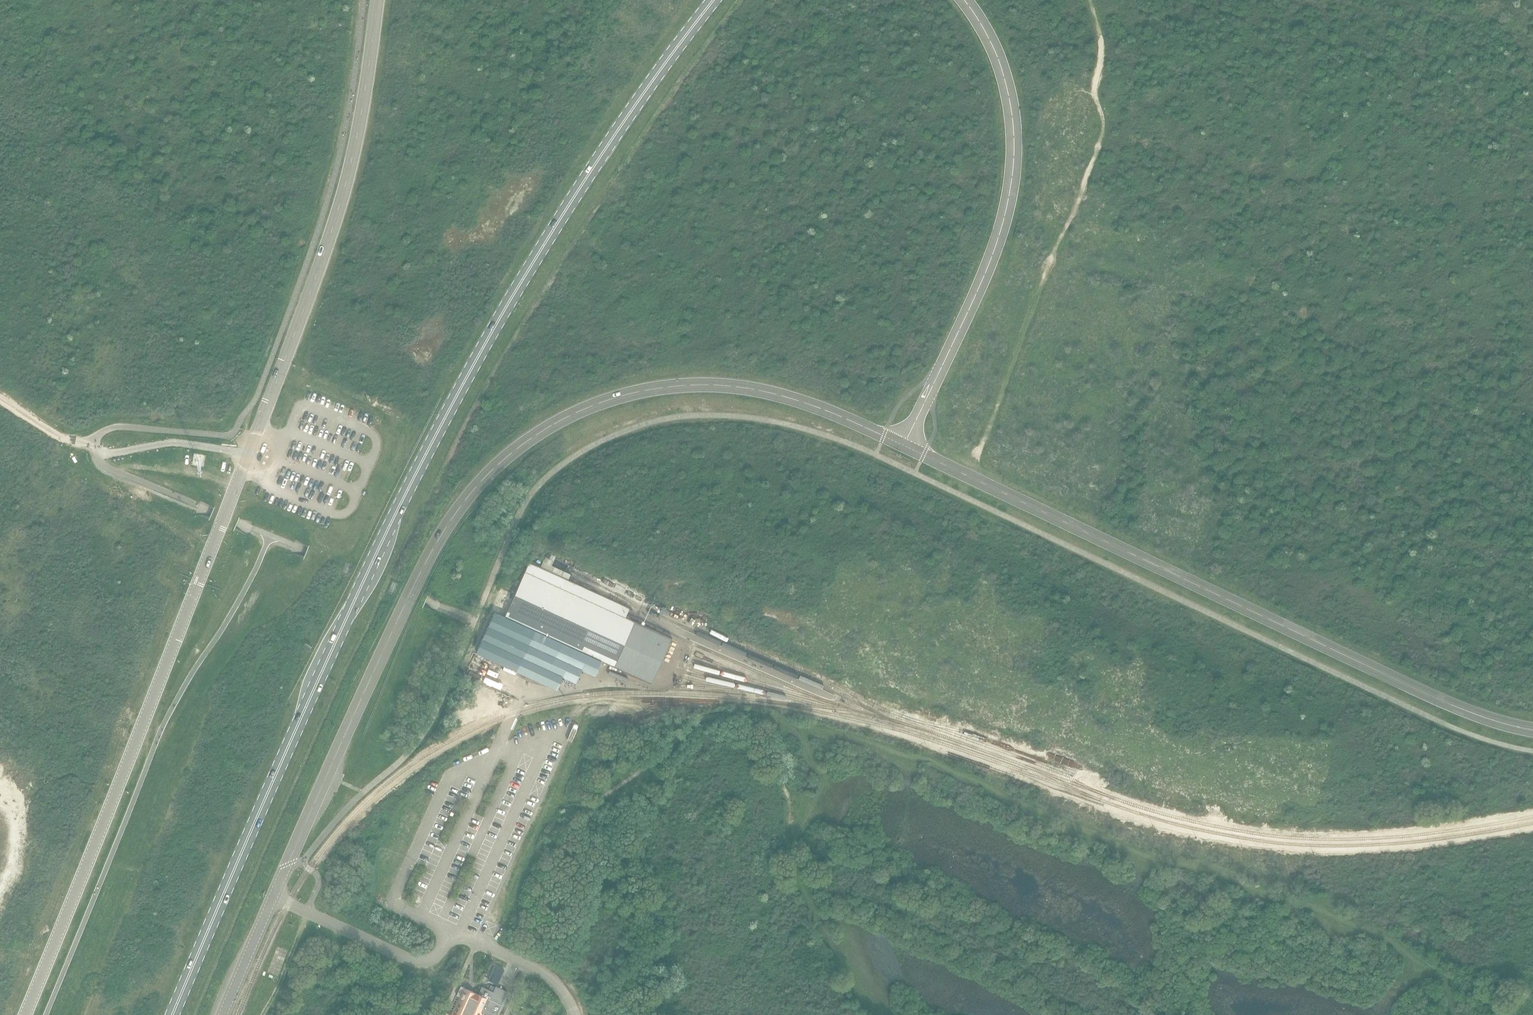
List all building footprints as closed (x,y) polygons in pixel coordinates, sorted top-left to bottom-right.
[(547,554),(541,567),(568,579),(570,573),(552,565),(555,558),(547,554)] [(494,608),(475,651),(502,663),(499,668),(511,674),(513,668),(556,688),(562,674),(575,681),(579,673),(581,668),(594,674),(598,666),(601,660),(614,666),(651,683),(655,675),(658,668),(661,663),(663,657),(665,652),(668,647),(670,642),(672,637),(626,616),(629,609),(630,607),(568,579),(541,567),(529,561),(505,613),(494,608)] [(504,969),(495,965),(488,980),(497,984),(504,969)] [(448,1013),(454,1014),(484,1014),(485,1013),(494,994),(481,987),(480,990),(478,993),(461,985),(448,1013)] [(481,987),(494,994),(485,1013),(490,1014),(496,1014),(507,990),(496,985),(495,987),(493,991),(489,989),(482,986),(481,987)]
